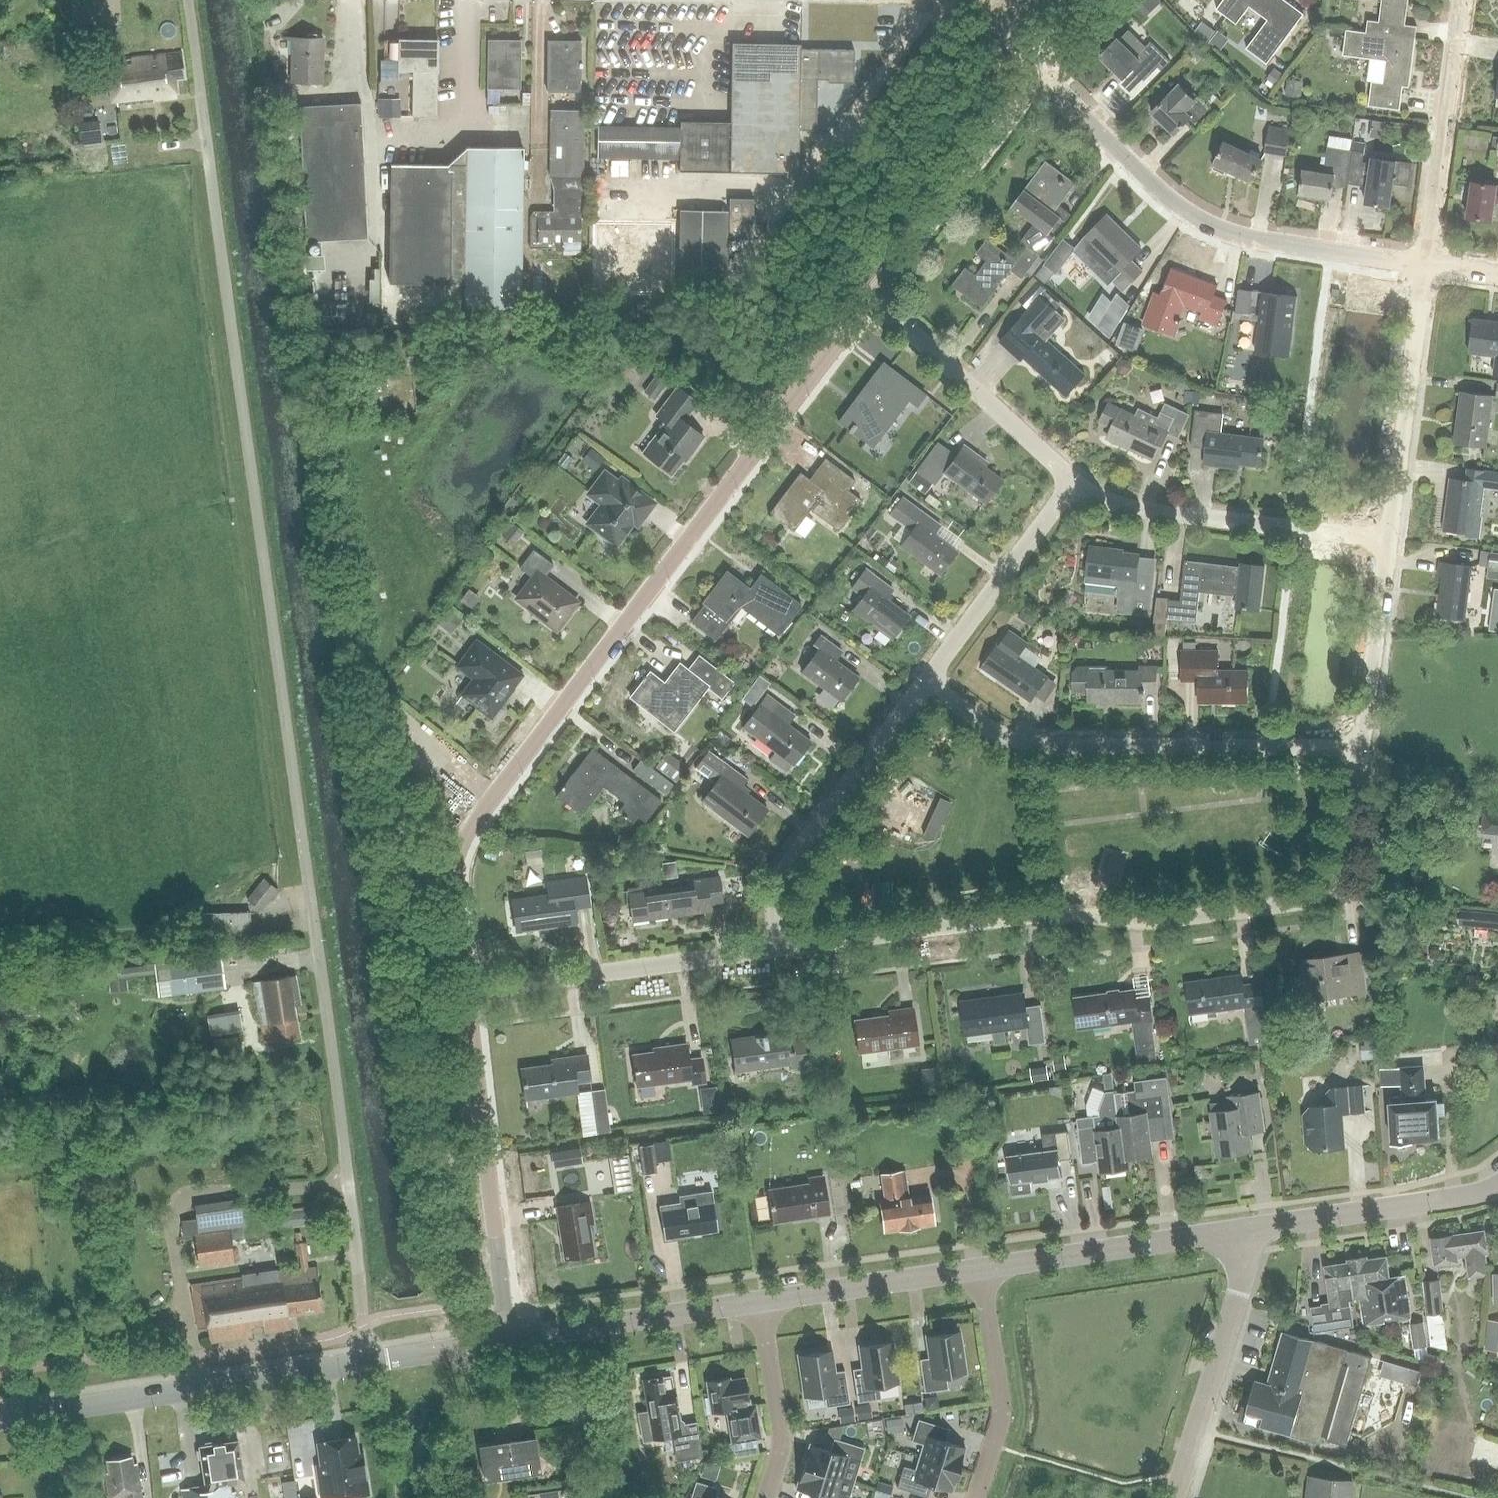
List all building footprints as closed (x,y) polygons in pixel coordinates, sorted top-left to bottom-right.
[(1145,17),(1158,3),(1155,0),(1127,0),(1145,17)] [(1218,9),(1228,16),(1240,0),(1225,0),(1218,9)] [(1228,16),(1238,24),(1251,6),(1269,20),(1248,49),(1268,64),(1305,14),(1286,0),(1240,0),(1228,16)] [(1367,32),(1398,36),(1415,38),(1416,27),(1406,26),(1409,0),(1383,0),(1380,21),(1368,20),(1367,32)] [(1195,33),(1208,42),(1217,31),(1203,22),(1195,33)] [(76,31),(77,44),(78,51),(109,48),(107,28),(76,31)] [(1398,36),(1367,32),(1347,29),(1344,55),(1370,58),(1367,81),(1373,82),(1370,105),(1400,109),(1403,86),(1409,87),(1415,38),(1398,36)] [(1118,39),(1102,56),(1125,79),(1134,69),(1146,80),(1158,68),(1161,70),(1170,61),(1150,41),(1146,46),(1129,30),(1119,40),(1118,39)] [(321,82),(321,37),(292,37),(291,82),(321,82)] [(399,40),(399,69),(413,69),(413,116),(437,116),(438,40),(399,40)] [(519,88),(519,41),(488,41),(487,88),(519,88)] [(547,41),(547,91),(580,92),(580,66),(583,66),(583,63),(580,63),(581,41),(547,41)] [(799,130),(815,130),(817,130),(817,80),(828,80),(827,83),(854,83),(854,81),(854,51),(801,50),(801,46),(732,45),(731,122),(680,121),(679,171),(731,172),(731,173),(799,174),(799,151),(799,130)] [(112,61),(113,68),(106,69),(111,103),(118,102),(118,106),(154,102),(154,100),(177,97),(175,79),(185,77),(182,52),(112,61)] [(1266,83),(1272,88),(1283,74),(1274,67),(1266,78),(1268,80),(1266,83)] [(1304,81),(1288,79),(1286,95),(1301,97),(1304,81)] [(1216,111),(1223,102),(1210,89),(1202,97),(1200,97),(1197,100),(1181,84),(1171,95),(1170,95),(1153,112),(1176,134),(1189,121),(1198,130),(1216,111)] [(380,116),(402,115),(401,97),(379,98),(380,116)] [(361,102),(299,105),(306,241),(368,238),(361,102)] [(584,178),(585,110),(569,110),(566,110),(550,109),(549,177),(550,177),(553,190),(553,211),(533,211),(530,216),(530,247),(550,247),(550,250),(560,250),(560,253),(580,253),(580,217),(583,217),(583,178),(584,178)] [(85,143),(99,140),(96,124),(82,127),(85,143)] [(679,126),(596,125),(596,157),(678,159),(679,126)] [(1269,126),(1264,153),(1286,157),(1291,130),(1269,126)] [(1252,182),(1263,159),(1224,142),(1214,164),(1215,165),(1213,169),(1224,174),(1226,170),(1252,182)] [(1346,182),(1351,151),(1329,147),(1327,157),(1323,156),(1322,163),(1326,164),(1324,174),(1304,171),(1300,193),(1332,198),(1334,180),(1346,182)] [(523,149),(467,148),(452,164),(391,164),(390,284),(466,284),(466,320),(480,320),(480,308),(521,309),(523,149)] [(1351,151),(1346,182),(1348,182),(1359,184),(1360,182),(1369,183),(1366,203),(1390,207),(1393,183),(1409,185),(1412,164),(1372,158),(1371,163),(1363,162),(1364,153),(1352,151),(1351,151)] [(1065,222),(1071,215),(1059,206),(1076,183),(1047,161),(1036,175),(1025,190),(1012,207),(1034,224),(1020,243),(1026,248),(1028,246),(1041,255),(1053,238),(1049,235),(1061,219),(1065,222)] [(754,174),(729,174),(728,239),(753,239),(754,174)] [(1473,182),(1468,217),(1492,221),(1495,202),(1497,203),(1497,186),(1473,182)] [(728,211),(679,210),(677,296),(726,297),(728,211)] [(1045,265),(1054,272),(1056,273),(1057,275),(1076,251),(1110,284),(1112,281),(1123,292),(1144,272),(1131,259),(1141,249),(1107,216),(1084,239),(1077,249),(1064,240),(1045,265)] [(675,222),(594,221),(593,294),(674,295),(675,222)] [(1028,246),(1026,248),(1017,260),(988,238),(977,253),(988,261),(977,275),(967,267),(954,285),(984,307),(1011,270),(1023,279),(1041,255),(1028,246)] [(306,271),(325,270),(324,255),(304,255),(306,271)] [(1217,286),(1171,269),(1162,296),(1155,294),(1144,324),(1174,335),(1179,323),(1180,323),(1182,320),(1180,319),(1185,305),(1202,311),(1199,320),(1217,326),(1227,301),(1214,296),(1217,286)] [(1037,280),(1033,284),(1018,300),(1027,308),(1041,292),(1045,289),(1037,280)] [(1253,291),(1238,289),(1236,311),(1250,313),(1253,291)] [(1261,291),(1254,351),(1289,355),(1296,295),(1261,291)] [(1131,303),(1121,297),(1111,314),(1120,320),(1131,303)] [(1064,318),(1056,312),(1041,298),(1001,343),(1021,362),(1024,358),(1066,396),(1085,375),(1045,339),(1064,318)] [(1470,352),(1497,355),(1495,374),(1497,374),(1497,322),(1474,318),(1470,352)] [(1126,322),(1118,344),(1137,351),(1145,329),(1138,326),(1126,322)] [(667,379),(656,371),(641,391),(651,399),(667,379)] [(917,408),(926,396),(902,378),(894,388),(876,375),(840,423),(868,444),(886,420),(891,424),(908,401),(917,408)] [(1191,385),(1173,377),(1169,385),(1185,391),(1184,401),(1191,402),(1192,390),(1189,390),(1191,385)] [(693,452),(704,437),(683,422),(698,403),(679,388),(657,417),(667,424),(644,454),(671,475),(690,450),(693,452)] [(1486,447),(1492,396),(1462,392),(1455,443),(1486,447)] [(1164,402),(1158,417),(1137,408),(1133,416),(1109,404),(1101,421),(1113,426),(1107,438),(1155,460),(1167,433),(1179,439),(1190,414),(1164,402)] [(1264,439),(1222,434),(1223,414),(1195,410),(1191,447),(1206,448),(1204,464),(1238,468),(1239,464),(1261,466),(1264,439)] [(964,446),(956,457),(937,443),(916,472),(917,473),(933,485),(935,486),(938,482),(944,473),(985,504),(1002,481),(985,468),(988,464),(964,446)] [(602,457),(588,446),(578,459),(591,470),(602,457)] [(856,482),(826,460),(810,481),(801,474),(771,513),(795,531),(810,511),(838,532),(861,501),(848,492),(856,482)] [(1444,530),(1468,533),(1467,535),(1479,537),(1482,518),(1480,517),(1484,487),(1497,489),(1497,473),(1468,469),(1466,481),(1451,479),(1444,530)] [(926,495),(933,485),(917,473),(910,483),(926,495)] [(604,505),(590,524),(616,545),(639,515),(643,518),(653,504),(622,481),(619,485),(606,475),(591,495),(604,505)] [(903,498),(896,508),(890,516),(902,524),(893,536),(904,543),(901,547),(940,575),(957,552),(934,535),(941,526),(903,498)] [(521,531),(509,521),(498,534),(511,544),(521,531)] [(1115,549),(1091,546),(1087,583),(1136,588),(1134,610),(1146,611),(1149,585),(1137,583),(1140,555),(1115,552),(1115,549)] [(557,632),(571,615),(570,614),(578,603),(545,578),(554,566),(534,551),(520,569),(533,579),(517,600),(541,617),(540,619),(557,632)] [(1491,552),(1489,564),(1497,566),(1497,553),(1491,552)] [(1261,610),(1266,566),(1242,564),(1241,567),(1186,561),(1181,601),(1170,600),(1170,598),(1157,597),(1153,634),(1165,635),(1167,619),(1196,623),(1200,588),(1238,593),(1237,608),(1261,610)] [(1465,619),(1472,566),(1439,562),(1438,575),(1443,576),(1438,615),(1465,619)] [(892,639),(909,616),(887,600),(894,591),(866,570),(852,589),(864,597),(854,611),(892,639)] [(778,636),(801,606),(760,575),(750,589),(726,571),(702,604),(704,606),(692,622),(716,641),(741,608),(778,636)] [(1025,605),(1017,616),(1032,627),(1040,616),(1025,605)] [(460,616),(447,607),(435,623),(448,632),(460,616)] [(1489,629),(1497,630),(1497,615),(1491,614),(1489,629)] [(1010,630),(1000,644),(983,668),(1031,702),(1048,677),(1019,657),(1028,643),(1010,630)] [(842,701),(859,678),(837,661),(843,653),(822,637),(815,647),(820,651),(803,673),(842,701)] [(522,676),(477,643),(459,667),(475,680),(464,695),(479,707),(478,708),(492,719),(507,699),(505,698),(522,676)] [(1215,650),(1200,650),(1182,651),(1182,681),(1200,681),(1199,702),(1248,702),(1248,671),(1215,671),(1215,650)] [(689,671),(680,664),(665,684),(651,673),(631,698),(674,732),(708,688),(722,699),(734,684),(700,657),(689,671)] [(1107,671),(1107,665),(1077,665),(1073,671),(1073,692),(1090,691),(1090,702),(1142,702),(1142,692),(1157,692),(1157,667),(1141,667),(1141,671),(1107,671)] [(794,765),(812,742),(789,726),(796,717),(769,696),(745,728),(777,752),(771,760),(787,773),(793,765),(794,765)] [(660,801),(654,796),(593,749),(557,796),(582,816),(604,787),(626,804),(619,812),(633,823),(638,817),(644,822),(660,801)] [(685,766),(664,751),(653,766),(674,781),(685,766)] [(671,784),(638,759),(631,769),(663,794),(671,784)] [(748,836),(768,810),(741,789),(748,780),(725,763),(712,781),(717,785),(703,802),(748,836)] [(1485,813),(1483,831),(1497,832),(1497,814),(1485,813)] [(689,886),(629,894),(633,922),(669,917),(668,915),(711,910),(710,906),(723,904),(720,876),(688,881),(689,886)] [(546,883),(548,896),(513,901),(517,929),(539,926),(540,929),(576,924),(574,909),(591,907),(587,877),(546,883)] [(262,911),(278,889),(264,879),(247,900),(262,911)] [(1458,909),(1457,924),(1497,928),(1497,912),(1458,909)] [(202,938),(250,936),(250,912),(201,914),(202,938)] [(1358,1000),(1368,998),(1362,953),(1302,961),(1307,1000),(1357,994),(1358,1000)] [(160,998),(220,990),(217,955),(155,963),(160,998)] [(110,993),(127,991),(126,973),(108,974),(110,993)] [(294,1006),(300,1005),(295,976),(254,983),(265,1045),(300,1038),(294,1006)] [(1244,985),(1242,976),(1187,983),(1191,1014),(1207,1012),(1208,1017),(1217,1016),(1216,1010),(1246,1006),(1251,1044),(1268,1042),(1261,983),(1244,985)] [(1136,998),(1135,990),(1071,999),(1076,1030),(1133,1022),(1138,1060),(1157,1057),(1149,997),(1136,998)] [(1025,1008),(1023,994),(962,1002),(966,1036),(994,1032),(995,1044),(1007,1043),(1005,1031),(1027,1027),(1030,1045),(1047,1043),(1041,1005),(1025,1008)] [(237,1007),(205,1012),(209,1037),(241,1031),(237,1007)] [(859,1054),(919,1045),(914,1008),(890,1012),(891,1016),(855,1021),(859,1054)] [(792,1069),(808,1067),(804,1042),(789,1044),(788,1034),(732,1042),(736,1072),(791,1064),(792,1069)] [(1383,1058),(1381,1039),(1368,1040),(1369,1045),(1364,1045),(1365,1060),(1383,1058)] [(692,1085),(705,1083),(702,1059),(689,1061),(687,1045),(664,1048),(665,1052),(634,1056),(638,1087),(691,1080),(692,1085)] [(527,1101),(578,1093),(577,1084),(591,1081),(587,1055),(560,1059),(561,1064),(522,1069),(527,1101)] [(1069,1068),(1066,1055),(1056,1057),(1058,1070),(1069,1068)] [(937,1067),(921,1069),(923,1090),(939,1088),(937,1067)] [(1446,1102),(1437,1103),(1437,1100),(1426,1101),(1423,1067),(1381,1070),(1382,1088),(1402,1086),(1403,1097),(1392,1098),(1392,1104),(1390,1104),(1393,1144),(1396,1144),(1400,1149),(1407,1149),(1411,1143),(1414,1142),(1414,1141),(1440,1140),(1438,1116),(1447,1115),(1446,1102)] [(1122,1142),(1116,1094),(1113,1073),(1104,1074),(1107,1093),(1100,1111),(1101,1117),(1078,1120),(1083,1160),(1099,1158),(1100,1173),(1130,1169),(1129,1160),(1126,1141),(1122,1142)] [(1135,1091),(1116,1094),(1122,1142),(1126,1141),(1129,1160),(1153,1157),(1151,1141),(1175,1138),(1168,1078),(1140,1081),(1134,1082),(1135,1091)] [(717,1087),(700,1090),(703,1114),(721,1111),(717,1087)] [(1305,1115),(1307,1142),(1320,1154),(1326,1148),(1344,1146),(1341,1112),(1364,1110),(1362,1087),(1332,1089),(1326,1096),(1327,1106),(1311,1108),(1305,1115)] [(588,1091),(593,1121),(595,1133),(608,1131),(602,1089),(588,1091)] [(1247,1134),(1264,1131),(1258,1093),(1232,1097),(1234,1110),(1211,1113),(1217,1158),(1250,1153),(1247,1134)] [(1059,1161),(1071,1159),(1068,1132),(1043,1135),(1045,1152),(1008,1157),(1012,1182),(1010,1183),(1010,1187),(1012,1186),(1013,1195),(1032,1192),(1030,1182),(1061,1178),(1059,1161)] [(654,1174),(649,1144),(637,1146),(642,1176),(654,1174)] [(553,1168),(583,1163),(580,1147),(551,1152),(553,1168)] [(609,1157),(612,1174),(631,1171),(628,1154),(609,1157)] [(917,1227),(934,1224),(929,1195),(910,1199),(905,1171),(881,1175),(886,1202),(880,1203),(885,1232),(902,1229),(907,1233),(913,1232),(917,1227)] [(774,1223),(829,1214),(823,1177),(809,1180),(810,1185),(769,1191),(774,1223)] [(680,1203),(659,1206),(665,1240),(719,1232),(712,1192),(679,1197),(680,1203)] [(235,1264),(230,1229),(246,1227),(242,1198),(194,1205),(199,1234),(195,1234),(200,1269),(235,1264)] [(589,1225),(593,1224),(590,1203),(558,1208),(566,1260),(594,1256),(589,1225)] [(281,1226),(310,1223),(308,1210),(279,1212),(281,1226)] [(1490,1275),(1487,1254),(1484,1231),(1431,1238),(1435,1267),(1457,1264),(1456,1256),(1468,1255),(1471,1277),(1490,1275)] [(301,1242),(300,1232),(293,1233),(297,1256),(298,1256),(301,1269),(280,1272),(279,1268),(241,1273),(242,1279),(192,1286),(192,1291),(197,1328),(207,1326),(209,1343),(251,1337),(250,1327),(262,1325),(263,1334),(290,1330),(288,1316),(323,1311),(317,1267),(309,1268),(309,1267),(307,1255),(309,1255),(307,1242),(301,1242)] [(1347,1260),(1347,1262),(1353,1299),(1360,1298),(1364,1325),(1409,1318),(1403,1275),(1389,1277),(1386,1257),(1367,1260),(1367,1257),(1347,1260)] [(1347,1300),(1353,1299),(1347,1262),(1325,1266),(1330,1305),(1310,1308),(1313,1331),(1351,1325),(1347,1300)] [(1427,1315),(1444,1313),(1440,1279),(1423,1281),(1427,1315)] [(1413,1348),(1428,1346),(1424,1321),(1410,1323),(1413,1348)] [(946,1376),(963,1373),(957,1331),(929,1335),(932,1357),(920,1359),(924,1392),(948,1389),(946,1376)] [(1347,1445),(1372,1356),(1284,1331),(1269,1382),(1256,1378),(1243,1420),(1320,1443),(1323,1434),(1327,1436),(1326,1439),(1347,1445)] [(879,1386),(897,1383),(890,1341),(862,1345),(865,1367),(853,1369),(858,1402),(881,1398),(879,1386)] [(850,1403),(845,1370),(833,1372),(829,1350),(801,1354),(808,1397),(825,1394),(827,1407),(850,1403)] [(1410,1368),(1406,1383),(1417,1386),(1421,1371),(1410,1368)] [(677,1461),(690,1459),(702,1457),(695,1421),(684,1423),(683,1421),(679,1418),(677,1408),(674,1391),(673,1391),(670,1376),(662,1378),(661,1377),(643,1380),(648,1409),(636,1411),(641,1441),(672,1434),(677,1461)] [(729,1381),(728,1378),(707,1381),(712,1413),(725,1411),(730,1441),(757,1437),(752,1405),(746,1406),(745,1400),(748,1400),(744,1379),(729,1381)] [(920,1457),(958,1469),(965,1447),(945,1441),(949,1429),(918,1419),(912,1441),(924,1444),(920,1457)] [(484,1478),(540,1470),(536,1437),(480,1445),(484,1478)] [(366,1495),(360,1454),(356,1454),(353,1438),(317,1444),(322,1477),(318,1477),(321,1497),(344,1497),(366,1495)] [(811,1444),(804,1466),(854,1482),(865,1449),(835,1439),(831,1451),(811,1444)] [(235,1493),(227,1494),(226,1483),(243,1480),(237,1440),(198,1447),(205,1485),(181,1489),(183,1497),(236,1497),(235,1493)] [(1482,1446),(1480,1455),(1494,1458),(1492,1464),(1497,1466),(1497,1450),(1482,1446)] [(140,1495),(135,1463),(131,1464),(130,1457),(107,1461),(109,1472),(104,1472),(108,1497),(119,1497),(126,1497),(127,1497),(141,1497),(140,1495)] [(952,1491),(958,1469),(920,1457),(916,1470),(904,1466),(897,1487),(928,1497),(931,1485),(952,1491)] [(804,1466),(797,1489),(817,1495),(816,1497),(849,1497),(854,1482),(804,1466)] [(1352,1481),(1308,1477),(1305,1497),(1350,1497),(1352,1481)] [(719,1488),(696,1481),(691,1497),(716,1497),(719,1488)] [(872,1497),(874,1497),(889,1497),(893,1486),(877,1481),(872,1497)] [(570,1488),(527,1494),(528,1497),(571,1497),(570,1488)]
